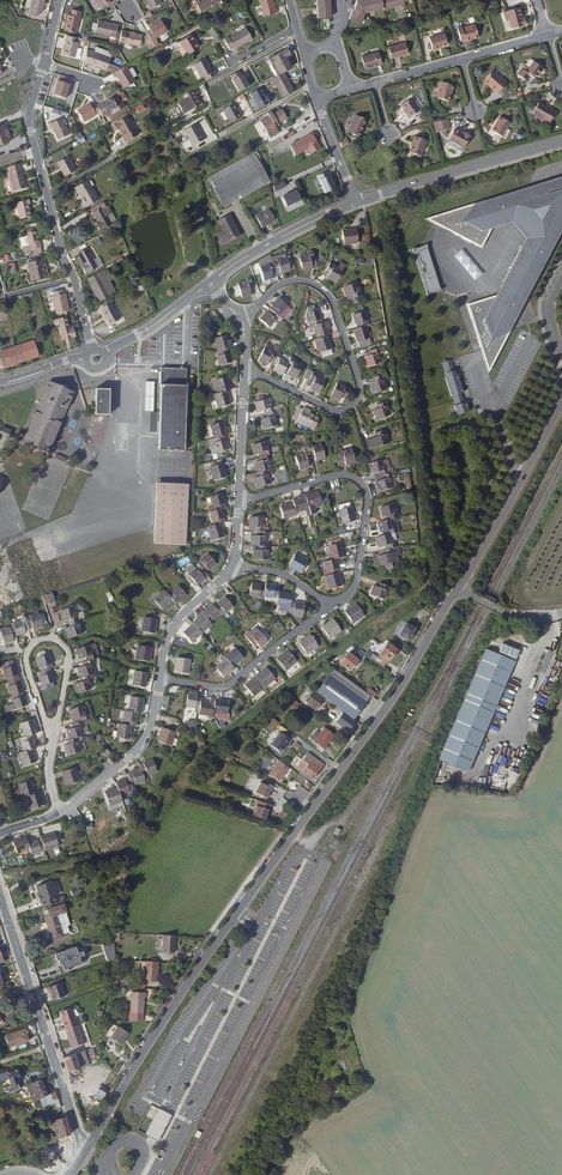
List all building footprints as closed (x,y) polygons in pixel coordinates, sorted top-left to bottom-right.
[(45,0),(31,0),(30,8),(30,12),(38,14),(39,10),(43,11),(45,0)] [(215,0),(196,0),(201,8),(215,0)] [(274,1),(274,0),(261,0),(264,11),(277,8),(275,0),(274,1)] [(331,17),(330,6),(330,0),(317,0),(318,18),(331,17)] [(410,0),(372,0),(372,1),(366,3),(366,0),(361,0),(357,1),(354,10),(353,9),(349,19),(361,23),(364,13),(383,8),(383,10),(403,5),(403,2),(410,0)] [(522,18),(520,19),(517,8),(506,11),(509,20),(511,29),(526,25),(524,18),(522,18)] [(79,32),(83,12),(73,10),(72,16),(69,15),(66,30),(79,32)] [(150,27),(146,29),(148,31),(151,37),(167,27),(160,16),(149,23),(150,27)] [(106,23),(106,21),(98,19),(96,31),(116,36),(118,24),(113,22),(113,24),(106,23)] [(235,44),(253,34),(247,24),(230,34),(228,33),(225,35),(230,45),(234,43),(235,44)] [(473,37),(477,35),(474,25),(462,28),(461,27),(457,28),(461,41),(464,40),(465,41),(474,39),(473,37)] [(192,31),(190,33),(187,27),(179,31),(182,37),(180,39),(183,43),(179,45),(184,54),(188,51),(200,44),(192,31)] [(141,43),(143,32),(127,29),(125,40),(141,43)] [(151,45),(155,43),(151,37),(148,31),(144,34),(151,45)] [(432,49),(447,45),(444,34),(429,38),(432,49)] [(78,41),(79,37),(70,35),(65,55),(77,58),(80,42),(78,41)] [(391,58),(408,53),(405,43),(388,47),(391,58)] [(270,61),(272,59),(278,70),(282,68),(290,63),(287,57),(284,52),(286,52),(289,50),(286,45),(267,56),(270,61)] [(112,56),(100,51),(88,47),(85,59),(107,68),(112,56)] [(365,69),(381,64),(378,52),(361,57),(365,69)] [(213,65),(211,66),(203,53),(194,58),(202,72),(203,71),(206,75),(215,69),(213,65)] [(533,79),(541,69),(532,62),(528,68),(524,72),(520,69),(515,75),(524,82),(529,76),(533,79)] [(134,75),(129,67),(127,63),(114,71),(117,74),(118,74),(125,85),(136,79),(134,75)] [(519,66),(519,68),(520,69),(524,72),(528,68),(522,64),(520,64),(519,66)] [(239,67),(230,72),(233,76),(232,76),(238,88),(249,82),(242,71),(241,71),(239,67)] [(283,97),(294,90),(282,68),(278,70),(270,74),(283,97)] [(496,94),(505,83),(491,71),(484,80),(488,83),(486,86),(496,94)] [(66,98),(70,84),(58,81),(54,94),(66,98)] [(448,102),(453,87),(440,83),(435,98),(448,102)] [(261,84),(250,90),(258,105),(270,98),(266,91),(264,92),(262,89),(263,89),(261,84)] [(195,91),(198,89),(195,85),(187,90),(190,94),(178,100),(184,110),(201,100),(195,91)] [(101,102),(98,104),(101,110),(105,117),(109,114),(108,113),(119,106),(113,96),(109,98),(101,102)] [(409,119),(419,111),(410,99),(401,106),(404,110),(407,114),(406,115),(409,119)] [(79,109),(85,120),(101,110),(98,104),(96,102),(92,104),(91,102),(79,109)] [(142,102),(135,106),(138,110),(145,106),(142,102)] [(548,124),(554,113),(537,103),(531,114),(536,117),(548,124)] [(238,113),(236,109),(234,104),(223,110),(231,123),(242,116),(239,112),(238,113)] [(279,122),(287,118),(282,109),(273,113),(271,110),(267,112),(269,116),(260,121),(271,137),(279,132),(276,127),(280,124),(279,122)] [(132,122),(129,116),(114,125),(117,130),(119,129),(126,142),(141,134),(138,129),(137,130),(132,122)] [(362,128),(365,120),(355,116),(348,133),(359,137),(363,129),(362,128)] [(545,127),(547,127),(548,124),(536,117),(534,120),(535,122),(545,127)] [(60,140),(72,135),(64,118),(52,124),(60,140)] [(502,138),(509,123),(499,118),(491,132),(502,138)] [(430,124),(433,134),(447,130),(445,120),(430,124)] [(205,133),(202,135),(197,125),(196,125),(191,128),(185,132),(190,140),(191,140),(194,146),(208,138),(205,133)] [(463,134),(463,135),(454,130),(448,141),(463,149),(470,137),(463,134)] [(310,154),(319,149),(311,134),(302,139),(303,142),(301,143),(299,141),(289,146),(294,156),(307,149),(310,154)] [(81,135),(76,137),(80,144),(85,141),(81,135)] [(419,157),(426,142),(414,137),(412,143),(413,143),(408,152),(419,157)] [(341,148),(349,146),(347,139),(339,141),(341,148)] [(270,184),(253,152),(207,177),(224,209),(270,184)] [(67,175),(78,169),(70,156),(59,162),(67,175)] [(21,183),(19,175),(17,165),(7,169),(9,177),(8,178),(12,192),(24,189),(23,183),(21,183)] [(336,194),(329,176),(318,181),(326,198),(336,194)] [(95,191),(100,188),(94,178),(89,181),(75,189),(78,194),(83,191),(86,196),(84,197),(87,202),(86,202),(88,207),(100,200),(104,198),(101,193),(97,196),(95,191)] [(528,188),(532,200),(561,190),(561,178),(528,188)] [(532,200),(528,188),(491,200),(491,202),(488,203),(487,199),(427,219),(448,229),(449,227),(456,230),(455,233),(485,248),(495,227),(506,224),(506,222),(504,217),(507,216),(508,217),(524,212),(525,216),(535,228),(539,230),(532,245),(533,245),(531,249),(526,246),(524,245),(503,287),(504,288),(502,294),(501,293),(470,303),(485,349),(485,351),(489,349),(491,353),(486,355),(492,372),(523,311),(521,310),(525,301),(526,302),(548,259),(547,258),(549,253),(551,254),(561,232),(561,229),(552,224),(561,204),(561,190),(532,200)] [(296,189),(282,196),(286,206),(301,199),(296,189)] [(206,194),(210,203),(214,201),(210,192),(206,194)] [(113,204),(115,203),(112,199),(108,201),(100,206),(101,208),(96,212),(101,220),(102,223),(100,225),(103,231),(116,224),(111,216),(115,213),(111,206),(113,204)] [(27,207),(28,207),(27,202),(15,205),(19,220),(30,217),(27,207)] [(552,224),(561,229),(561,204),(552,224)] [(267,226),(279,218),(272,208),(260,217),(267,226)] [(515,220),(530,238),(526,246),(531,249),(533,245),(532,245),(539,230),(535,228),(525,216),(524,212),(508,217),(507,216),(504,217),(506,222),(515,220)] [(227,243),(243,234),(233,215),(222,222),(226,230),(229,234),(223,238),(227,243)] [(349,242),(362,240),(360,226),(347,228),(349,242)] [(37,245),(35,237),(34,232),(24,235),(27,248),(20,249),(21,254),(28,252),(32,251),(39,249),(40,249),(39,245),(37,245)] [(415,247),(412,248),(413,251),(414,250),(427,291),(426,291),(427,294),(430,293),(430,292),(439,290),(441,289),(441,287),(440,287),(426,246),(427,246),(426,243),(423,244),(424,245),(415,248),(415,247)] [(119,247),(123,254),(128,251),(125,244),(119,247)] [(96,268),(88,253),(86,249),(77,254),(79,257),(82,264),(84,268),(82,269),(85,275),(96,268)] [(314,259),(318,258),(315,249),(311,250),(312,252),(303,255),(307,268),(316,266),(314,259)] [(453,258),(475,282),(483,274),(461,251),(453,258)] [(290,255),(277,259),(275,252),(263,259),(268,278),(277,275),(275,269),(279,268),(279,267),(283,266),(283,268),(284,272),(294,269),(290,255)] [(46,273),(44,274),(40,260),(31,262),(35,282),(48,279),(46,273)] [(339,280),(347,268),(335,260),(331,267),(334,269),(330,275),(339,280)] [(14,263),(9,265),(11,275),(17,273),(14,263)] [(108,278),(108,277),(104,270),(99,273),(88,279),(90,284),(89,284),(99,302),(115,292),(108,278)] [(253,286),(257,285),(254,276),(250,277),(251,279),(242,281),(245,295),(254,292),(253,286)] [(357,296),(365,293),(360,280),(347,285),(350,294),(356,292),(357,296)] [(64,295),(62,295),(61,291),(52,293),(54,297),(52,298),(56,315),(69,311),(64,295)] [(145,303),(150,301),(147,293),(141,296),(145,303)] [(285,311),(291,303),(282,295),(275,303),(276,303),(273,306),(270,309),(263,316),(273,325),(279,317),(281,314),(284,311),(285,311)] [(109,326),(119,320),(110,304),(100,309),(102,312),(102,313),(109,326)] [(325,316),(322,307),(311,310),(313,319),(314,319),(316,323),(318,323),(322,335),(319,336),(323,350),(324,350),(335,346),(336,346),(332,332),(334,332),(331,323),(333,322),(332,319),(326,320),(325,316)] [(370,318),(367,309),(355,313),(359,322),(361,325),(357,327),(362,340),(373,336),(368,322),(371,321),(370,318)] [(73,328),(70,329),(67,318),(57,320),(63,341),(75,338),(73,328)] [(231,344),(229,344),(227,335),(214,339),(217,352),(217,356),(219,366),(232,362),(229,353),(228,353),(227,349),(232,348),(231,344)] [(38,356),(32,341),(21,344),(24,354),(18,356),(20,361),(38,356)] [(280,351),(283,346),(278,343),(277,345),(275,349),(268,345),(262,358),(271,362),(273,356),(277,358),(276,360),(279,361),(277,367),(286,371),(290,363),(294,365),(291,371),(300,375),(306,362),(297,358),(298,356),(294,354),(292,359),(283,355),(284,353),(280,351)] [(3,367),(20,361),(18,356),(24,354),(21,344),(0,351),(0,357),(3,367)] [(326,354),(336,351),(335,346),(324,350),(326,354)] [(381,351),(383,351),(381,346),(373,349),(374,353),(369,355),(368,355),(371,365),(384,360),(381,351)] [(457,374),(456,375),(451,360),(443,362),(448,377),(446,378),(453,396),(454,396),(457,404),(455,405),(458,414),(470,411),(466,401),(464,402),(461,393),(463,392),(457,374)] [(190,380),(191,364),(188,364),(188,366),(164,365),(164,368),(163,410),(162,431),(161,447),(187,448),(189,413),(190,380)] [(319,373),(320,371),(317,370),(312,379),(316,380),(314,385),(313,386),(322,390),(328,377),(319,373)] [(387,378),(391,377),(390,371),(378,375),(379,379),(373,381),(376,391),(390,386),(387,378)] [(230,388),(234,388),(231,374),(219,377),(222,390),(218,391),(222,405),(234,402),(230,388)] [(51,450),(76,391),(52,381),(27,440),(51,450)] [(350,394),(353,387),(341,381),(334,393),(343,397),(346,392),(350,394)] [(112,393),(112,387),(99,387),(98,412),(112,412),(112,393)] [(273,395),(269,397),(268,393),(263,395),(263,398),(259,399),(261,409),(268,407),(269,411),(270,411),(272,415),(265,417),(268,426),(282,422),(279,413),(285,411),(284,407),(282,403),(275,405),(273,395)] [(380,417),(394,413),(389,399),(382,402),(383,406),(377,408),(380,417)] [(307,405),(307,407),(303,405),(297,417),(318,427),(324,415),(311,409),(311,407),(307,405)] [(231,428),(229,428),(227,420),(215,423),(218,436),(213,437),(214,442),(217,441),(219,450),(231,447),(229,438),(228,438),(227,434),(232,432),(231,428)] [(79,430),(85,444),(91,442),(86,427),(79,430)] [(379,445),(392,441),(388,427),(381,430),(382,434),(376,436),(379,445)] [(15,432),(5,428),(3,433),(12,437),(15,432)] [(274,448),(272,448),(270,439),(256,442),(258,452),(262,451),(265,450),(266,454),(263,455),(264,459),(258,461),(260,470),(262,470),(263,474),(261,474),(258,475),(260,485),(274,481),(272,472),(275,471),(272,457),(273,457),(272,453),(275,452),(274,448)] [(319,459),(328,456),(324,442),(315,445),(314,443),(310,444),(311,448),(307,450),(307,451),(298,454),(303,468),(312,465),(310,459),(314,457),(313,453),(317,452),(319,459)] [(349,463),(358,460),(354,446),(341,450),(343,458),(347,457),(349,463)] [(396,465),(389,467),(386,458),(373,462),(375,472),(378,471),(381,470),(382,474),(385,473),(386,477),(379,479),(382,489),(396,485),(393,475),(400,473),(399,470),(399,469),(397,469),(396,465)] [(217,478),(230,474),(226,461),(213,464),(217,478)] [(188,544),(191,491),(160,489),(157,542),(188,544)] [(313,505),(325,501),(322,489),(309,493),(308,492),(304,493),(304,495),(296,497),(296,500),(283,504),(286,516),(300,512),(300,510),(314,506),(313,505)] [(228,502),(225,492),(214,495),(216,505),(213,506),(214,510),(216,519),(217,519),(218,524),(212,525),(215,538),(228,535),(224,521),(229,520),(227,516),(228,516),(226,506),(228,506),(228,502)] [(395,517),(401,515),(397,502),(383,506),(386,515),(390,514),(392,513),(393,517),(391,518),(381,520),(383,530),(390,529),(391,532),(379,536),(382,545),(388,543),(389,547),(386,548),(387,552),(380,554),(383,564),(388,562),(395,560),(400,559),(399,555),(403,554),(400,544),(399,545),(398,540),(396,541),(395,537),(393,532),(397,531),(400,530),(399,526),(397,526),(395,517)] [(346,521),(358,518),(354,505),(343,508),(346,521)] [(267,529),(267,516),(253,515),(252,525),(258,525),(258,530),(261,530),(261,534),(258,533),(254,533),(254,543),(263,543),(263,548),(257,548),(256,557),(271,558),(272,544),(268,543),(269,534),(271,534),(271,529),(267,529)] [(339,556),(347,554),(343,541),(332,544),(335,557),(328,559),(331,568),(333,572),(328,574),(332,587),(345,583),(341,570),(342,570),(341,565),(342,565),(339,556)] [(211,568),(219,562),(211,552),(203,558),(203,559),(200,562),(203,564),(200,567),(199,567),(192,573),(200,582),(207,576),(210,573),(207,570),(210,568),(211,568)] [(304,571),(311,559),(299,552),(292,564),(304,571)] [(162,567),(168,565),(165,557),(159,559),(162,567)] [(264,584),(264,583),(254,581),(252,593),(262,595),(262,594),(266,595),(266,594),(276,595),(276,594),(281,595),(279,602),(283,603),(282,608),(292,610),(291,611),(296,612),(296,613),(305,615),(307,602),(298,600),(298,601),(294,600),(295,592),(282,590),(282,585),(278,584),(278,583),(269,581),(268,584),(264,584)] [(387,598),(392,584),(384,581),(383,585),(377,583),(374,593),(387,598)] [(178,602),(189,593),(181,583),(170,592),(167,588),(157,597),(165,607),(169,604),(172,601),(174,603),(178,601),(178,602)] [(230,614),(238,607),(230,598),(222,604),(219,607),(217,604),(207,613),(203,616),(204,617),(198,623),(188,632),(196,642),(207,633),(206,633),(216,624),(215,623),(225,614),(226,616),(230,613),(230,614)] [(356,621),(367,613),(359,601),(348,609),(356,621)] [(82,625),(80,618),(77,605),(63,609),(66,618),(72,616),(73,620),(74,624),(68,625),(71,635),(84,631),(82,625)] [(240,614),(243,618),(248,613),(245,609),(240,614)] [(44,621),(41,612),(41,610),(28,614),(24,615),(24,617),(15,620),(15,623),(2,627),(5,637),(6,640),(16,638),(14,632),(18,631),(18,632),(28,629),(27,628),(31,627),(30,622),(34,621),(36,627),(45,624),(44,621)] [(156,631),(159,617),(146,615),(144,629),(156,631)] [(66,618),(67,622),(68,625),(74,624),(73,620),(72,616),(66,618)] [(333,636),(344,629),(336,617),(325,625),(333,636)] [(407,643),(414,630),(404,625),(397,637),(407,643)] [(263,645),(271,639),(262,628),(251,637),(256,643),(259,641),(263,645)] [(310,652),(321,644),(313,633),(302,641),(303,642),(301,643),(308,652),(309,651),(310,652)] [(97,653),(100,652),(97,641),(92,642),(95,651),(96,651),(97,653)] [(82,674),(82,675),(89,673),(95,671),(96,671),(93,662),(95,661),(93,657),(98,655),(97,653),(96,651),(95,651),(92,642),(79,646),(82,656),(88,654),(89,658),(85,659),(86,663),(80,665),(82,674)] [(151,659),(154,645),(140,643),(139,648),(138,657),(151,659)] [(380,667),(393,649),(384,643),(374,657),(370,655),(367,658),(380,667)] [(235,665),(246,656),(239,646),(228,655),(227,653),(223,656),(223,658),(225,661),(218,666),(226,676),(237,667),(235,665)] [(48,653),(47,649),(45,648),(42,649),(41,651),(42,655),(39,656),(42,665),(43,669),(41,670),(42,674),(44,683),(46,682),(55,679),(57,679),(54,670),(53,670),(52,666),(54,666),(53,662),(54,661),(51,652),(48,653)] [(289,668),(300,659),(291,648),(280,657),(289,668)] [(349,673),(357,662),(346,654),(339,665),(349,673)] [(190,671),(192,658),(179,655),(176,669),(190,671)] [(522,667),(492,655),(445,763),(475,776),(522,667)] [(18,662),(17,662),(15,657),(5,660),(7,665),(6,666),(8,675),(9,675),(11,679),(12,683),(11,683),(14,692),(15,696),(17,706),(30,702),(27,693),(25,693),(24,689),(26,689),(23,679),(22,680),(21,676),(20,672),(21,671),(18,662)] [(267,685),(278,676),(269,666),(259,675),(248,684),(257,694),(267,685)] [(369,697),(324,667),(318,671),(366,702),(369,697)] [(147,685),(149,671),(137,669),(135,683),(147,685)] [(95,671),(89,673),(82,675),(83,678),(77,681),(80,690),(93,686),(90,677),(97,676),(95,671)] [(355,718),(366,702),(318,671),(311,676),(300,683),(311,690),(318,695),(319,693),(355,718)] [(315,708),(322,698),(318,695),(311,690),(303,700),(315,708)] [(199,694),(200,693),(190,691),(188,704),(198,705),(202,705),(200,716),(207,717),(208,717),(210,717),(210,715),(215,716),(216,708),(220,709),(220,710),(230,711),(231,699),(221,698),(221,699),(218,698),(218,696),(214,696),(213,701),(203,699),(204,695),(199,694)] [(143,711),(145,697),(133,695),(131,709),(127,708),(125,718),(126,718),(126,722),(121,721),(119,735),(122,736),(128,737),(131,737),(133,723),(136,724),(137,720),(138,720),(140,710),(143,711)] [(293,707),(297,702),(289,697),(285,702),(293,707)] [(74,717),(81,715),(82,719),(83,719),(91,717),(90,712),(88,712),(85,703),(72,708),(74,717)] [(349,730),(356,720),(344,712),(337,722),(349,730)] [(33,732),(39,730),(34,716),(23,720),(27,734),(22,735),(23,739),(25,749),(21,750),(25,763),(38,759),(34,746),(38,745),(35,735),(34,735),(33,732)] [(271,729),(276,722),(269,717),(264,724),(271,729)] [(82,724),(84,723),(83,719),(82,719),(76,721),(74,722),(75,726),(69,728),(72,737),(71,737),(72,741),(66,743),(69,753),(83,748),(79,735),(85,733),(82,724)] [(173,743),(177,730),(164,726),(160,739),(173,743)] [(326,745),(333,734),(322,726),(318,732),(313,739),(312,741),(324,749),(327,746),(326,745)] [(314,730),(309,737),(313,739),(318,732),(315,730),(314,730)] [(270,745),(279,752),(289,738),(279,731),(270,745)] [(112,752),(112,751),(109,747),(104,750),(108,755),(112,752)] [(223,756),(231,760),(234,755),(226,751),(223,756)] [(323,763),(307,752),(304,757),(320,768),(323,763)] [(296,768),(312,779),(320,768),(304,757),(296,768)] [(145,762),(141,763),(142,767),(145,773),(149,771),(149,773),(158,769),(154,758),(145,761),(145,762)] [(279,781),(289,767),(278,760),(268,773),(279,781)] [(68,783),(81,779),(77,765),(64,770),(68,783)] [(137,781),(147,778),(145,773),(142,767),(133,770),(134,771),(130,772),(131,776),(127,778),(127,777),(118,780),(120,785),(106,790),(111,803),(124,798),(122,792),(131,789),(133,794),(136,793),(133,782),(137,781)] [(224,779),(229,782),(232,776),(226,774),(224,779)] [(41,790),(37,791),(33,778),(21,782),(25,795),(29,794),(33,807),(45,803),(41,790)] [(272,791),(274,787),(261,780),(256,790),(267,796),(269,792),(270,790),(272,791)] [(288,788),(295,792),(299,784),(292,780),(288,788)] [(515,783),(506,782),(505,789),(514,791),(515,783)] [(271,808),(273,802),(259,798),(255,814),(267,817),(268,811),(270,807),(271,808)] [(59,841),(65,839),(62,830),(56,832),(59,841)] [(59,841),(56,832),(55,831),(42,835),(42,837),(39,838),(39,837),(29,840),(28,835),(15,839),(19,851),(32,846),(33,852),(43,849),(43,848),(46,847),(59,843),(59,841)] [(23,881),(21,876),(13,879),(15,884),(23,881)] [(37,897),(39,903),(53,898),(51,893),(53,892),(49,878),(33,883),(35,892),(34,892),(35,897),(37,897)] [(67,888),(69,894),(77,891),(76,886),(67,888)] [(64,910),(61,903),(39,910),(41,915),(40,915),(48,939),(61,935),(60,932),(54,914),(62,911),(64,910)] [(66,923),(62,911),(54,914),(60,932),(66,930),(64,924),(66,923)] [(163,953),(174,953),(174,935),(162,936),(162,939),(158,939),(159,953),(163,953)] [(114,945),(100,945),(105,967),(115,964),(114,945)] [(74,947),(52,953),(54,960),(56,959),(57,964),(60,963),(61,966),(56,967),(58,973),(66,971),(65,968),(79,964),(77,958),(82,956),(81,951),(76,953),(74,947)] [(159,972),(157,972),(157,963),(141,964),(140,975),(146,975),(146,983),(159,982),(159,972)] [(49,999),(62,996),(59,983),(45,987),(46,991),(47,991),(49,999)] [(147,999),(149,999),(149,995),(136,995),(136,1015),(134,1015),(134,1022),(147,1022),(147,999)] [(63,1021),(62,1021),(65,1029),(77,1026),(72,1009),(61,1012),(62,1017),(63,1021)] [(77,1026),(65,1029),(70,1048),(83,1044),(77,1026)] [(127,1039),(131,1033),(120,1027),(113,1040),(123,1046),(126,1039),(127,1039)] [(15,1043),(29,1038),(25,1028),(12,1032),(15,1043)] [(77,1068),(88,1064),(84,1050),(63,1056),(68,1072),(78,1069),(77,1068)] [(22,1073),(25,1072),(23,1067),(11,1071),(11,1073),(13,1072),(17,1081),(20,1086),(27,1083),(23,1075),(22,1073)] [(29,1082),(36,1099),(41,1097),(43,1096),(48,1093),(42,1077),(29,1082)] [(62,1105),(56,1090),(48,1093),(43,1096),(47,1106),(58,1102),(59,1106),(62,1105)] [(159,1108),(158,1108),(144,1133),(146,1134),(159,1108)] [(171,1114),(159,1108),(146,1134),(157,1140),(160,1134),(171,1114)] [(171,1115),(171,1114),(160,1134),(157,1140),(158,1141),(171,1115)] [(61,1139),(73,1135),(66,1116),(58,1119),(58,1120),(62,1132),(64,1135),(60,1136),(61,1139)] [(92,1127),(96,1120),(92,1117),(88,1124),(92,1127)] [(56,1142),(54,1138),(54,1137),(38,1143),(40,1148),(56,1142)]
